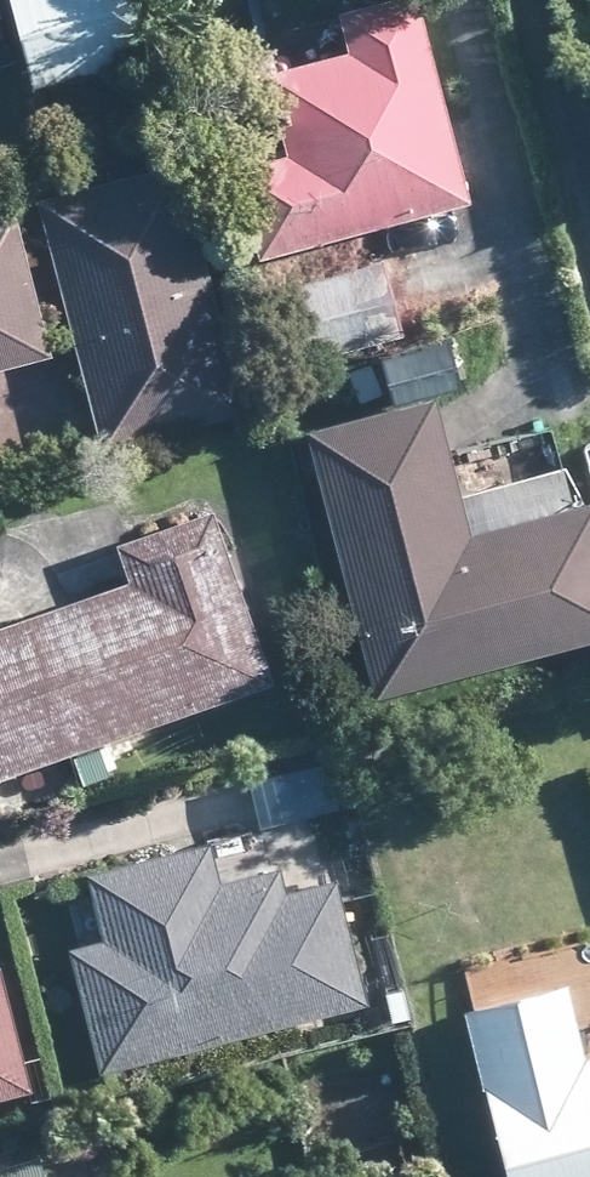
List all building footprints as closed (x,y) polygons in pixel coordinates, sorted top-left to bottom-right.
[(60,75),(163,46),(150,0),(21,0),(44,80),(60,75)] [(463,126),(429,0),(352,0),(363,41),(280,65),(303,148),(249,163),(271,248),(375,219),(480,191),(463,126)] [(85,341),(109,431),(110,440),(254,402),(190,155),(46,193),(85,341)] [(62,348),(24,204),(4,211),(0,212),(0,364),(62,348)] [(410,329),(405,309),(390,257),(386,259),(288,288),(307,358),(410,329)] [(448,404),(444,391),(315,425),(388,690),(589,635),(589,499),(589,500),(481,530),(471,487),(460,449),(448,404)] [(105,737),(282,673),(222,504),(212,509),(127,538),(139,574),(0,624),(0,774),(105,737)] [(289,860),(269,865),(231,875),(221,836),(98,868),(106,900),(114,929),(82,939),(78,939),(112,1065),(319,1010),(367,996),(377,995),(375,989),(362,943),(343,872),(327,875),(296,886),(289,860)] [(43,1079),(9,956),(0,959),(0,1090),(43,1079)] [(573,977),(478,1000),(522,1176),(589,1176),(589,1043),(573,977)] [(57,1147),(28,1154),(0,1162),(0,1176),(65,1176),(57,1147)]
